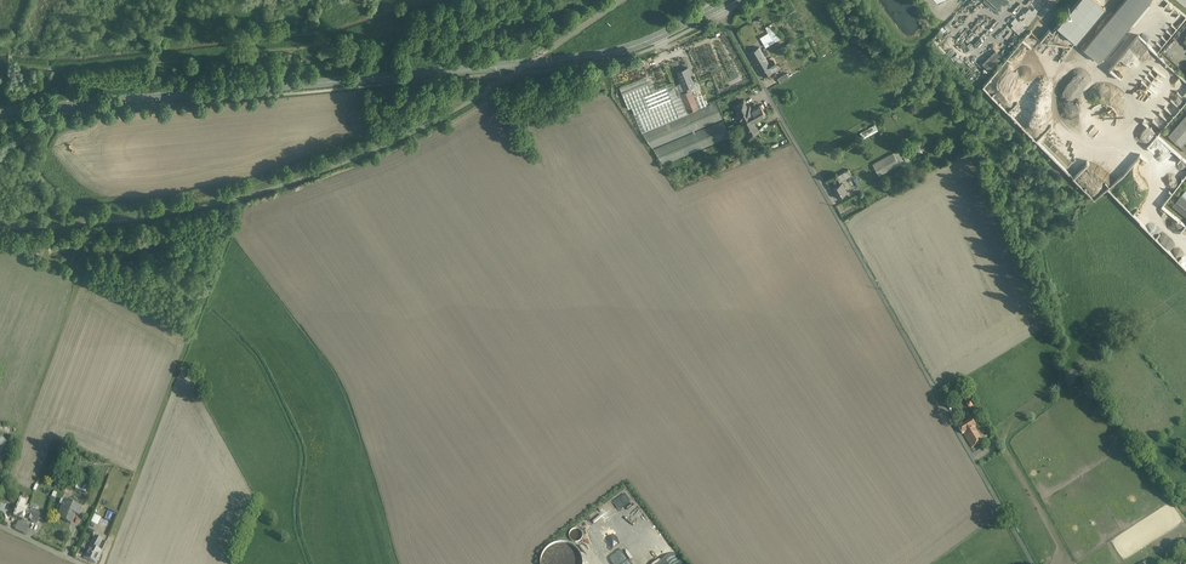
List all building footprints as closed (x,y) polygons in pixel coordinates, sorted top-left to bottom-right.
[(1096,0),(1079,0),(1057,26),(1076,42),(1105,8),(1096,0)] [(1122,3),(1134,12),(1138,16),(1147,4),(1151,0),(1125,0),(1122,3)] [(1134,12),(1122,3),(1083,49),(1099,62),(1131,24),(1127,20),(1134,12)] [(1138,16),(1134,12),(1127,20),(1131,24),(1134,26),(1150,7),(1147,4),(1138,16)] [(1030,31),(1023,39),(1032,47),(1039,39),(1030,31)] [(768,39),(762,42),(765,47),(774,42),(768,33),(766,35),(768,39)] [(759,48),(750,54),(755,62),(754,63),(763,77),(773,71),(771,68),(776,65),(773,61),(769,63),(765,57),(759,48)] [(995,49),(982,63),(988,69),(1001,56),(995,49)] [(688,68),(678,72),(680,77),(679,78),(681,83),(684,89),(689,87),(694,85),(690,74),(691,74),(688,68)] [(787,73),(777,78),(780,83),(789,78),(787,73)] [(671,83),(652,91),(649,83),(622,95),(628,109),(632,108),(642,133),(689,113),(688,112),(681,94),(685,92),(684,89),(681,83),(680,84),(673,87),(671,83)] [(689,87),(684,89),(685,92),(681,94),(688,112),(699,108),(691,90),(689,87)] [(1185,100),(1185,93),(1183,96),(1178,91),(1165,105),(1167,107),(1162,113),(1168,118),(1178,108),(1185,100)] [(701,94),(695,96),(699,107),(706,105),(701,94)] [(742,101),(735,105),(737,110),(745,106),(742,101)] [(716,103),(642,133),(653,148),(722,119),(716,103)] [(745,106),(737,110),(739,114),(741,113),(746,111),(747,110),(745,106)] [(747,110),(746,111),(747,113),(743,116),(745,120),(750,118),(750,117),(763,110),(760,106),(751,110),(750,108),(747,110)] [(763,110),(750,117),(750,118),(745,120),(748,125),(752,122),(753,123),(766,116),(763,110)] [(1169,134),(1185,149),(1185,114),(1169,134)] [(654,150),(664,165),(730,137),(723,120),(654,150)] [(748,125),(745,120),(742,122),(746,129),(754,125),(753,123),(752,122),(748,125)] [(754,125),(746,129),(750,136),(758,132),(754,125)] [(876,126),(860,132),(862,138),(878,132),(876,126)] [(914,148),(918,155),(923,152),(920,145),(914,148)] [(892,152),(871,164),(878,176),(899,165),(892,152)] [(848,170),(836,176),(839,183),(851,176),(848,170)] [(871,175),(856,183),(859,190),(875,181),(871,175)] [(841,184),(832,188),(838,198),(847,193),(845,189),(844,190),(841,184)] [(1181,195),(1174,204),(1185,214),(1185,198),(1181,195)] [(43,246),(35,243),(30,253),(39,257),(43,246)] [(970,401),(967,397),(965,397),(965,399),(967,403),(966,405),(968,407),(970,408),(973,413),(973,414),(976,415),(976,412),(975,412),(972,406),(973,404),(972,402),(970,401)] [(972,420),(959,428),(962,434),(974,427),(975,426),(972,420)] [(974,427),(963,433),(972,448),(983,441),(974,427)] [(87,485),(77,481),(74,488),(85,492),(87,485)] [(26,500),(21,498),(15,514),(28,519),(31,509),(24,506),(26,500)] [(82,507),(66,501),(64,506),(61,505),(59,511),(60,511),(59,515),(63,517),(62,519),(71,523),(75,513),(79,515),(82,507)] [(41,512),(31,509),(28,519),(37,523),(41,512)] [(98,524),(101,516),(95,514),(92,522),(98,524)] [(29,526),(18,521),(16,528),(26,533),(29,526)] [(102,539),(95,535),(90,545),(97,548),(102,539)] [(573,541),(561,546),(557,547),(558,550),(560,550),(562,554),(558,555),(560,558),(558,558),(559,563),(563,562),(564,563),(566,563),(573,561),(574,563),(577,563),(581,563),(573,541)] [(97,548),(90,545),(84,556),(96,562),(101,551),(97,548)]
